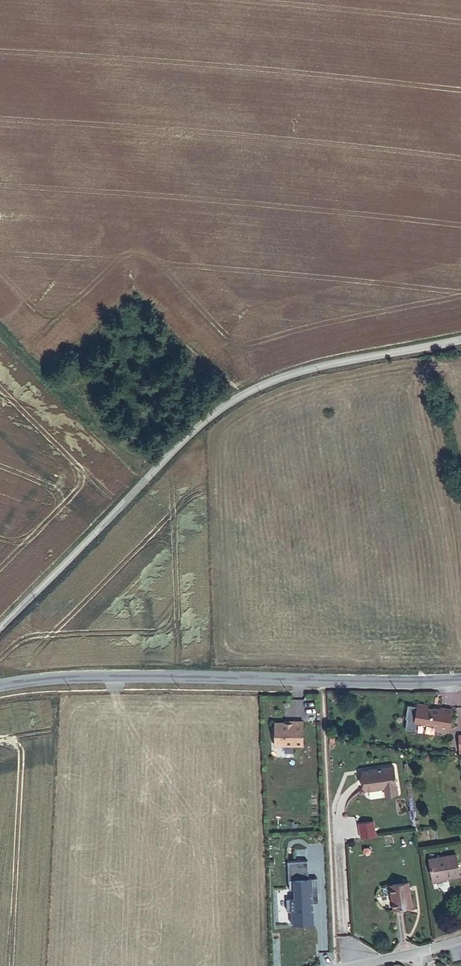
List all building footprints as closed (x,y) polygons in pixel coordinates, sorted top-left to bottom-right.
[(449,730),(452,710),(442,709),(441,711),(428,709),(428,706),(418,704),(418,707),(408,705),(406,717),(405,717),(403,727),(416,729),(417,722),(438,725),(438,728),(449,730)] [(293,721),(293,723),(275,722),(275,745),(304,746),(304,721),(293,721)] [(398,791),(394,766),(368,770),(369,773),(363,773),(366,791),(384,788),(385,793),(398,791)] [(457,854),(430,859),(433,880),(460,875),(457,854)] [(308,860),(288,861),(290,889),(296,889),(296,898),(288,899),(288,910),(291,911),(291,923),(314,922),(313,898),(319,897),(318,878),(309,879),(308,860)] [(394,909),(412,906),(409,882),(391,885),(394,909)]
